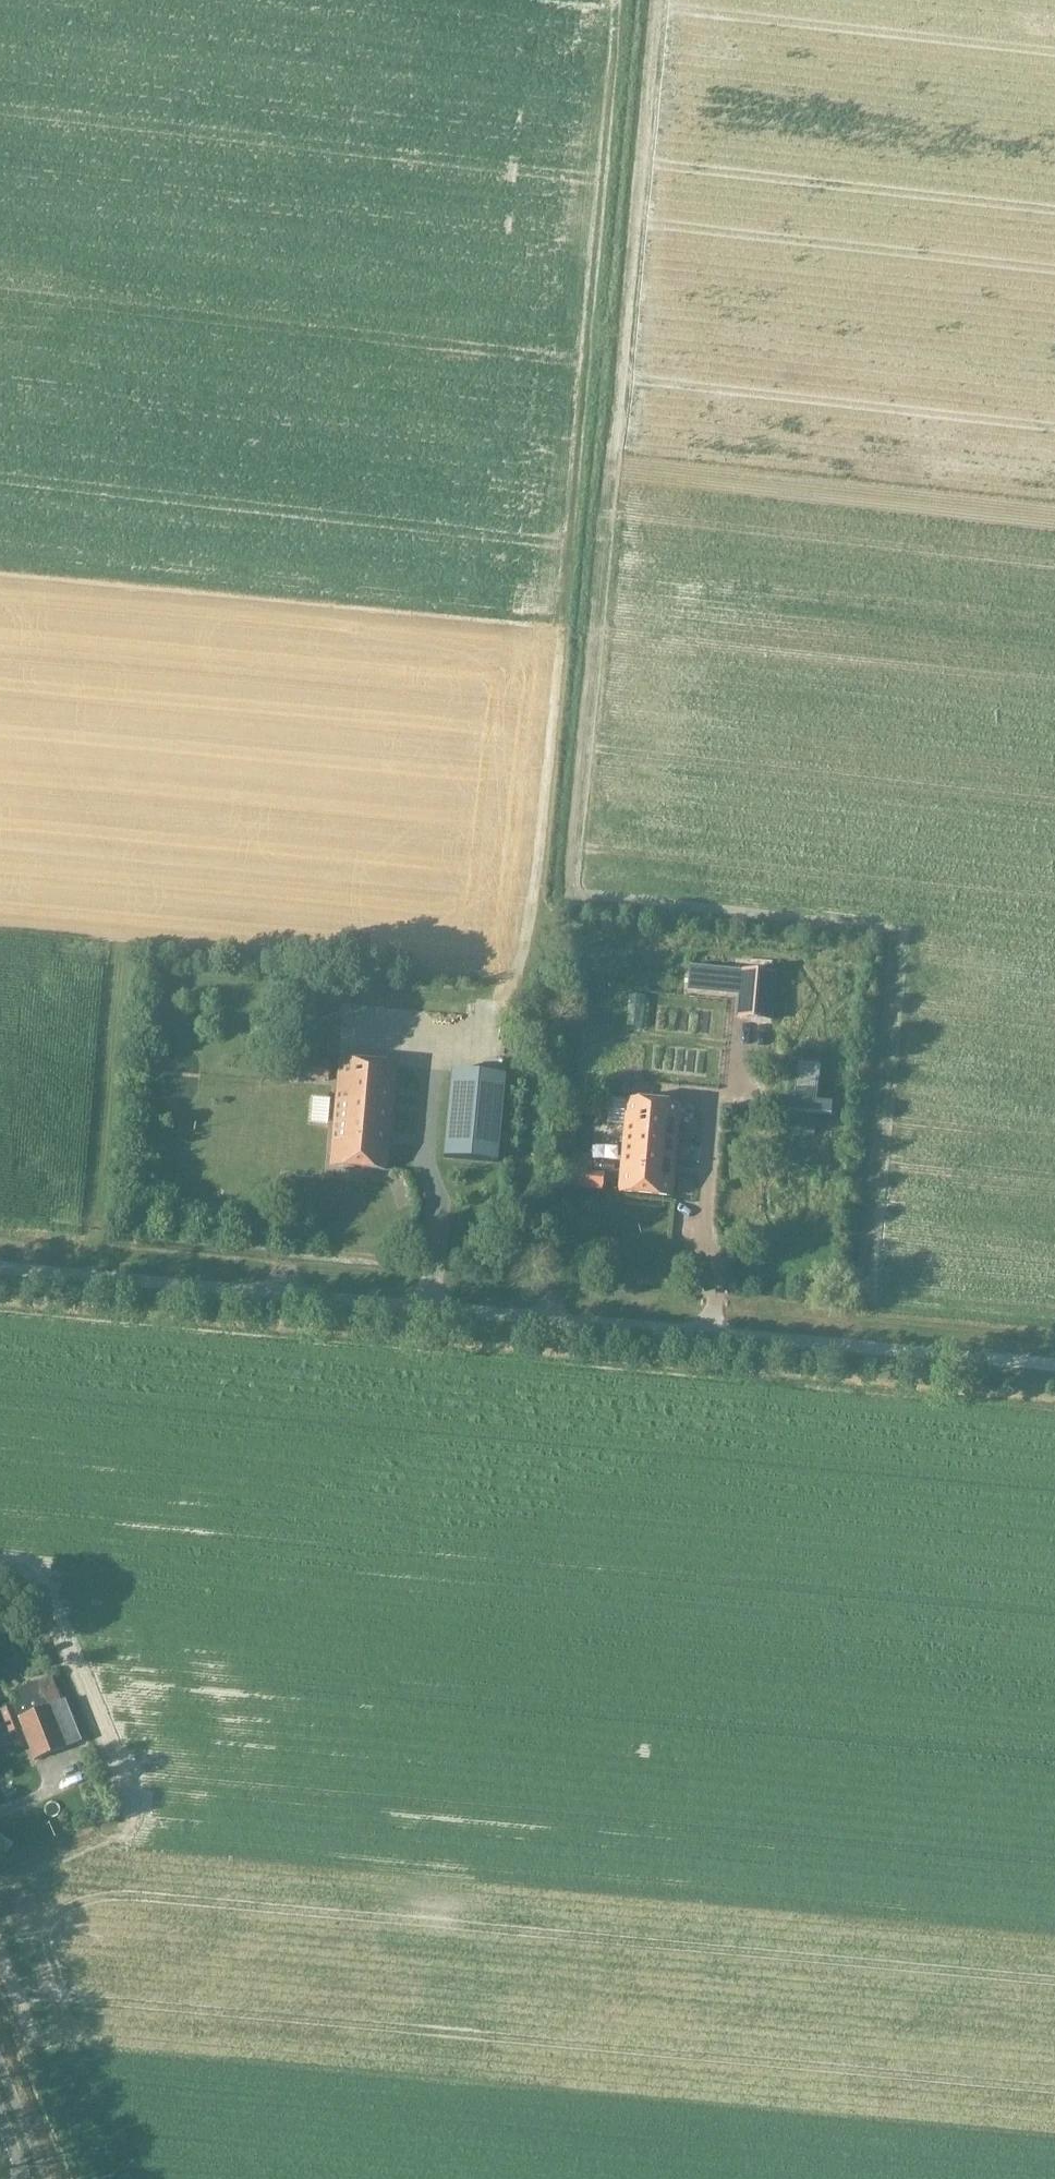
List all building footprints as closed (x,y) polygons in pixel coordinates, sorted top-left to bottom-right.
[(742,1019),(773,1021),(777,975),(693,967),(691,988),(744,993),(742,1019)] [(297,1003),(298,1021),(310,1020),(309,1003),(297,1003)] [(331,1164),(387,1171),(397,1064),(341,1060),(331,1164)] [(503,1076),(451,1071),(443,1158),(495,1163),(503,1076)] [(674,1198),(683,1104),(630,1098),(622,1192),(674,1198)] [(570,1173),(569,1190),(589,1191),(590,1174),(570,1173)] [(712,1304),(713,1289),(695,1288),(694,1303),(712,1304)] [(46,1707),(36,1682),(15,1691),(20,1703),(0,1711),(0,1725),(46,1707)] [(0,1725),(0,1737),(21,1728),(35,1761),(68,1747),(81,1742),(64,1701),(60,1702),(51,1707),(50,1705),(46,1707),(0,1725)] [(5,1856),(13,1845),(0,1835),(0,1853),(5,1856)]
